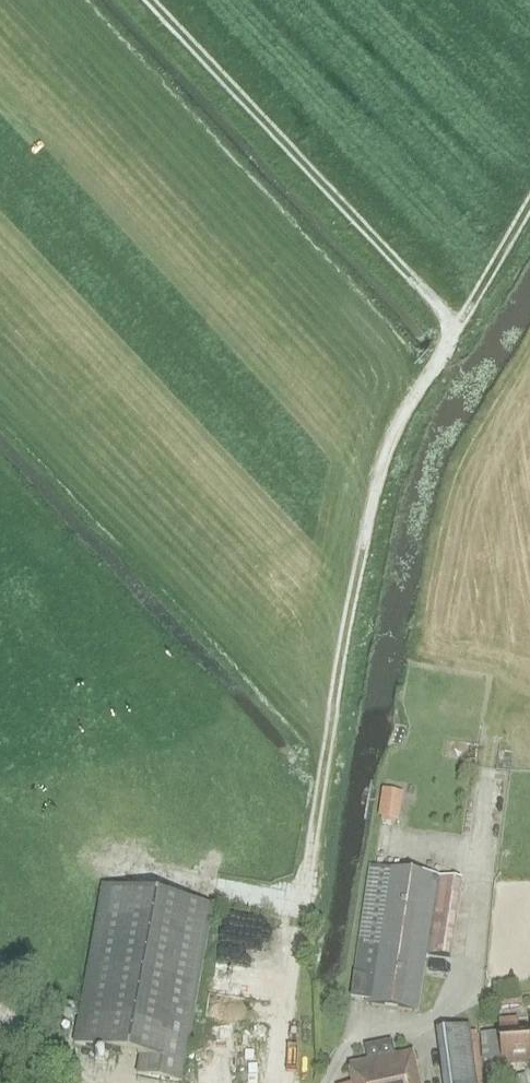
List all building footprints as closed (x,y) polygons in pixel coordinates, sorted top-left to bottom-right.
[(381,798),(379,817),(399,820),(402,801),(381,798)] [(429,935),(438,876),(370,865),(351,998),(366,1000),(366,1004),(418,1012),(426,953),(429,935)] [(449,957),(461,879),(438,876),(429,935),(426,953),(449,957)] [(181,1081),(213,905),(102,885),(74,1043),(141,1055),(137,1073),(181,1081)] [(516,994),(515,984),(493,985),(494,995),(516,994)] [(518,1031),(517,1020),(498,1021),(499,1032),(482,1033),(484,1060),(501,1059),(502,1061),(529,1059),(529,1030),(518,1031)] [(476,1031),(470,1032),(469,1025),(437,1030),(443,1082),(483,1082),(476,1031)] [(413,1051),(349,1065),(352,1082),(420,1082),(413,1051)]
